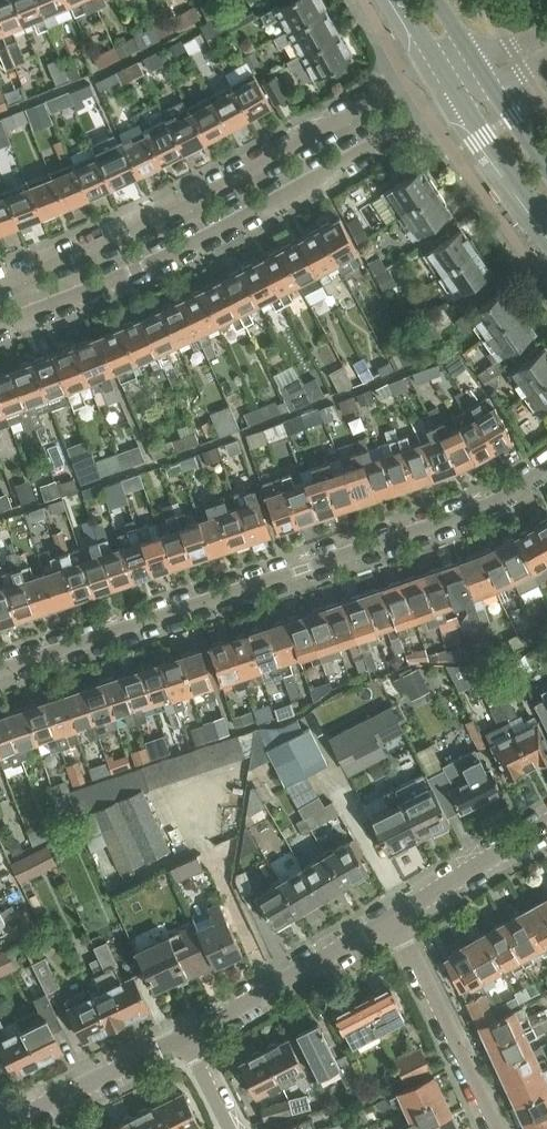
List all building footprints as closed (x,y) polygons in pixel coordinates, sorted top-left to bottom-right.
[(24,25),(15,0),(0,0),(0,23),(16,64),(26,61),(14,29),(24,25)] [(49,27),(39,0),(15,0),(24,25),(35,20),(40,31),(49,27)] [(49,27),(71,18),(77,15),(70,0),(39,0),(49,27)] [(98,6),(95,0),(70,0),(77,15),(98,6)] [(326,11),(325,10),(328,8),(323,0),(290,0),(262,15),(268,25),(282,17),(289,30),(289,31),(326,11)] [(231,31),(258,17),(250,4),(224,18),(231,31)] [(217,6),(206,11),(210,20),(221,15),(217,6)] [(196,9),(176,19),(182,29),(201,19),(196,9)] [(295,40),(302,54),(339,34),(338,33),(340,31),(334,20),(332,22),(326,11),(289,31),(289,30),(275,38),(280,48),(295,40)] [(175,17),(157,26),(162,37),(180,28),(175,17)] [(8,67),(16,64),(0,23),(0,47),(8,67)] [(155,28),(137,37),(142,47),(160,38),(155,28)] [(205,31),(188,40),(202,65),(219,57),(205,31)] [(339,34),(302,54),(288,62),(293,71),(307,63),(316,78),(317,78),(318,79),(329,74),(328,72),(352,58),(351,56),(354,54),(347,43),(345,45),(339,34)] [(136,38),(118,47),(123,57),(141,48),(136,38)] [(182,41),(171,47),(175,55),(186,49),(182,41)] [(117,49),(96,59),(100,68),(122,58),(117,49)] [(160,51),(144,59),(150,71),(166,63),(160,51)] [(259,63),(252,52),(245,56),(251,67),(259,63)] [(218,60),(227,76),(237,71),(229,54),(218,60)] [(139,61),(117,72),(122,83),(144,72),(139,61)] [(117,72),(96,82),(100,90),(121,80),(117,72)] [(253,72),(231,84),(248,118),(271,105),(253,72)] [(264,83),(275,102),(288,95),(277,76),(264,83)] [(227,130),(248,118),(231,84),(210,96),(227,130)] [(50,112),(73,103),(68,92),(46,101),(50,112)] [(8,106),(4,96),(0,97),(0,110),(8,106)] [(227,130),(210,96),(188,107),(205,141),(227,130)] [(205,141),(188,107),(183,97),(161,108),(166,119),(182,152),(205,141)] [(7,129),(28,121),(24,110),(2,118),(7,129)] [(166,119),(145,130),(161,163),(182,152),(166,119)] [(102,125),(108,138),(115,135),(109,122),(102,125)] [(161,163),(145,130),(122,141),(138,175),(161,163)] [(62,138),(54,141),(61,158),(69,154),(62,138)] [(111,188),(138,175),(122,141),(107,148),(96,153),(111,188)] [(111,188),(96,153),(73,163),(88,198),(111,188)] [(66,208),(88,198),(73,163),(51,173),(66,208)] [(394,200),(403,214),(439,191),(431,178),(427,178),(422,170),(384,195),(389,203),(394,200)] [(51,173),(28,182),(42,217),(54,212),(66,208),(51,173)] [(42,217),(28,182),(16,186),(5,191),(18,226),(42,217)] [(18,226),(5,191),(0,193),(0,233),(18,226)] [(446,201),(439,191),(403,214),(412,227),(408,230),(413,239),(451,214),(445,205),(446,201)] [(320,227),(339,262),(344,271),(364,262),(340,219),(333,223),(330,222),(320,227)] [(361,222),(350,228),(358,244),(369,238),(361,222)] [(309,236),(302,240),(324,283),(333,278),(328,268),(339,262),(320,227),(310,232),(309,236)] [(436,261),(445,274),(480,250),(473,238),(469,238),(463,230),(426,255),(431,264),(436,261)] [(305,293),(324,283),(302,240),(295,244),(292,242),(280,248),(299,283),(305,293)] [(269,257),(262,261),(285,304),(293,299),(288,289),(299,283),(280,248),(270,253),(269,257)] [(488,261),(480,250),(445,274),(454,287),(449,290),(455,299),(493,273),(487,265),(488,261)] [(386,269),(380,258),(369,264),(375,275),(386,269)] [(251,263),(242,268),(261,304),(271,298),(276,308),(285,304),(262,261),(255,265),(251,263)] [(357,286),(370,277),(363,265),(350,273),(357,286)] [(249,310),(261,304),(242,268),(231,274),(231,277),(223,281),(247,324),(254,320),(249,310)] [(395,284),(387,271),(376,277),(384,291),(395,284)] [(213,283),(201,288),(218,325),(233,318),(238,328),(247,324),(223,281),(215,284),(213,283)] [(207,330),(218,325),(201,288),(192,292),(191,296),(183,300),(204,345),(212,341),(207,330)] [(478,322),(487,335),(522,309),(515,299),(511,298),(504,289),(467,316),(474,325),(478,322)] [(172,302),(162,306),(179,343),(190,338),(195,348),(204,345),(183,300),(175,303),(172,302)] [(167,349),(179,343),(162,306),(151,311),(150,315),(143,319),(163,363),(172,359),(167,349)] [(496,347),(492,350),(488,353),(494,361),(478,373),(484,381),(504,366),(499,359),(535,332),(530,324),(530,320),(522,309),(487,335),(496,347)] [(436,324),(429,315),(409,330),(416,339),(436,324)] [(131,320),(121,325),(138,362),(150,357),(155,367),(163,363),(143,319),(135,322),(131,320)] [(443,334),(436,324),(416,339),(423,348),(443,334)] [(143,372),(138,362),(121,325),(110,329),(109,332),(101,335),(121,381),(143,372)] [(120,399),(96,338),(89,341),(86,339),(75,344),(90,382),(94,392),(106,387),(112,402),(120,399)] [(64,351),(55,354),(73,400),(82,397),(78,386),(90,382),(75,344),(65,348),(64,351)] [(409,348),(390,358),(396,370),(415,360),(409,348)] [(530,393),(546,380),(546,349),(546,348),(510,374),(516,383),(521,380),(530,393)] [(65,404),(73,400),(55,354),(48,357),(45,355),(34,359),(49,397),(61,393),(65,404)] [(23,367),(14,370),(32,416),(36,427),(46,423),(42,412),(53,408),(49,397),(34,359),(24,363),(23,367)] [(364,359),(354,364),(364,382),(374,377),(364,359)] [(394,371),(391,364),(380,370),(383,377),(394,371)] [(413,373),(416,382),(441,374),(437,364),(413,373)] [(353,386),(345,367),(331,373),(339,392),(353,386)] [(32,416),(14,370),(7,373),(3,371),(0,372),(0,394),(11,424),(22,420),(26,431),(36,427),(32,416)] [(495,373),(484,381),(492,392),(495,390),(497,385),(498,381),(497,377),(495,373)] [(389,382),(393,392),(395,396),(408,390),(402,376),(389,382)] [(530,393),(538,405),(534,408),(541,417),(546,412),(546,380),(530,393)] [(381,398),(393,392),(389,382),(376,388),(381,398)] [(318,383),(307,390),(311,397),(313,401),(324,394),(318,383)] [(305,386),(288,396),(295,407),(311,397),(307,390),(305,386)] [(370,388),(358,394),(361,403),(374,397),(370,388)] [(466,395),(494,450),(500,447),(502,448),(509,444),(509,441),(512,439),(489,396),(479,401),(476,402),(471,392),(466,395)] [(11,424),(0,394),(0,428),(11,424)] [(489,453),(494,450),(466,395),(461,398),(466,409),(453,416),(459,426),(477,460),(480,459),(482,460),(488,457),(489,453)] [(345,414),(357,409),(352,396),(340,401),(345,414)] [(259,407),(263,420),(289,410),(284,397),(259,407)] [(325,422),(333,419),(328,406),(320,409),(325,422)] [(249,425),(263,420),(259,407),(245,413),(249,425)] [(313,410),(303,414),(308,426),(318,422),(313,410)] [(477,460),(459,426),(450,431),(444,421),(441,422),(436,411),(430,414),(436,425),(458,470),(464,467),(466,468),(474,464),(474,462),(477,460)] [(292,432),(308,426),(303,414),(288,420),(292,432)] [(217,426),(220,436),(234,431),(230,421),(217,426)] [(270,443),(287,436),(282,422),(264,430),(270,443)] [(453,472),(458,470),(436,425),(427,429),(432,438),(421,442),(434,480),(452,474),(453,472)] [(268,442),(264,430),(246,435),(250,448),(268,442)] [(196,433),(183,437),(187,448),(200,443),(196,433)] [(434,480),(421,442),(411,446),(407,436),(404,436),(398,438),(414,485),(420,483),(423,484),(434,480)] [(395,493),(382,455),(379,444),(366,449),(361,437),(356,439),(375,498),(380,496),(384,497),(395,493)] [(409,487),(414,485),(398,438),(379,444),(382,455),(395,493),(408,490),(409,487)] [(369,500),(375,498),(356,439),(349,441),(353,453),(350,454),(354,465),(344,468),(357,507),(368,503),(369,500)] [(231,460),(244,456),(239,440),(226,444),(231,460)] [(150,449),(154,460),(176,451),(171,441),(150,449)] [(140,445),(117,453),(123,469),(146,461),(140,445)] [(203,452),(207,462),(220,458),(216,447),(203,452)] [(96,461),(102,475),(110,472),(110,473),(123,469),(117,453),(96,461)] [(195,455),(180,461),(184,470),(198,465),(195,455)] [(357,507),(344,468),(340,458),(321,464),(337,511),(342,510),(345,510),(357,507)] [(169,476),(184,470),(180,461),(166,466),(169,476)] [(96,478),(91,464),(77,470),(82,483),(96,478)] [(331,513),(337,511),(321,464),(301,471),(305,481),(317,518),(319,517),(322,518),(330,516),(331,513)] [(292,526),(298,524),(281,477),(278,466),(271,468),(275,479),(272,480),(261,483),(265,494),(278,531),(281,530),(284,531),(291,528),(292,526)] [(290,474),(281,477),(298,524),(304,522),(307,523),(313,521),(315,518),(317,518),(305,481),(295,485),(290,474)] [(58,485),(62,495),(79,490),(75,479),(58,485)] [(58,485),(57,481),(42,486),(47,501),(62,495),(58,485)] [(103,486),(107,497),(125,492),(121,481),(103,486)] [(249,504),(239,507),(251,543),(262,539),(261,536),(270,533),(255,489),(245,492),(249,504)] [(8,494),(0,497),(0,511),(12,507),(8,494)] [(240,546),(251,543),(239,507),(229,511),(225,499),(216,502),(231,547),(239,544),(240,546)] [(201,560),(212,556),(200,520),(190,524),(186,512),(184,513),(180,501),(173,503),(192,560),(200,557),(201,560)] [(210,517),(200,520),(212,556),(223,552),(223,549),(231,547),(216,502),(206,505),(210,517)] [(172,530),(161,534),(174,569),(185,565),(184,563),(192,560),(173,503),(164,507),(172,530)] [(163,573),(174,569),(161,534),(157,522),(147,525),(144,514),(134,517),(138,528),(153,573),(162,570),(163,573)] [(94,556),(84,560),(96,595),(107,591),(106,589),(115,586),(99,541),(93,523),(92,518),(82,522),(94,556)] [(124,586),(135,582),(123,547),(113,550),(102,520),(93,523),(99,541),(115,586),(123,583),(124,586)] [(536,529),(546,552),(546,520),(541,523),(540,527),(536,529)] [(138,528),(119,535),(123,547),(135,582),(146,578),(145,576),(153,573),(138,528)] [(518,538),(538,582),(546,577),(546,552),(536,529),(530,532),(527,531),(521,534),(521,537),(518,538)] [(85,599),(96,595),(84,560),(80,548),(70,551),(63,532),(54,535),(61,555),(76,599),(84,596),(85,599)] [(505,544),(500,547),(520,591),(538,582),(518,538),(515,540),(512,539),(506,542),(505,544)] [(492,548),(479,553),(497,590),(502,601),(520,591),(500,547),(494,550),(492,548)] [(3,574),(7,586),(19,621),(30,618),(29,615),(37,612),(22,567),(16,551),(7,554),(13,571),(3,574)] [(466,561),(461,563),(482,624),(490,621),(482,595),(497,590),(479,553),(467,557),(466,561)] [(56,569),(45,573),(57,608),(69,604),(68,602),(76,599),(61,555),(52,558),(56,569)] [(57,608),(45,573),(42,562),(32,566),(31,564),(22,567),(37,612),(45,609),(46,612),(57,608)] [(452,563),(440,567),(453,605),(464,602),(473,628),(482,625),(482,624),(461,563),(455,564),(452,563)] [(429,573),(422,575),(438,622),(447,619),(443,608),(453,605),(440,567),(430,570),(429,573)] [(413,576),(402,580),(415,618),(425,614),(429,625),(438,622),(422,575),(416,577),(413,576)] [(389,587),(383,589),(399,635),(408,632),(404,621),(415,618),(402,580),(390,584),(389,587)] [(19,621),(7,586),(0,588),(0,625),(7,622),(8,625),(19,621)] [(374,589),(364,593),(376,631),(387,627),(391,638),(399,635),(383,589),(377,591),(374,589)] [(345,602),(368,668),(369,672),(378,669),(369,645),(366,635),(376,631),(364,593),(352,597),(350,600),(345,602)] [(325,606),(338,644),(341,655),(352,651),(358,671),(368,668),(345,602),(339,603),(336,602),(325,606)] [(307,614),(326,672),(327,676),(335,673),(326,647),(338,644),(325,606),(314,609),(313,613),(307,614)] [(298,615),(286,619),(299,657),(309,654),(317,676),(326,672),(307,614),(301,616),(298,615)] [(267,628),(283,675),(291,699),(300,696),(292,672),(288,660),(299,657),(286,619),(275,622),(273,626),(267,628)] [(291,699),(283,675),(267,628),(262,629),(259,628),(252,630),(251,633),(248,634),(260,670),(264,681),(274,678),(282,701),(291,699)] [(236,638),(230,640),(247,692),(255,690),(250,673),(260,670),(248,634),(246,635),(243,633),(236,635),(236,638)] [(238,695),(247,692),(230,640),(225,642),(222,641),(214,643),(213,646),(210,647),(222,683),(232,679),(238,695)] [(448,650),(450,660),(471,660),(468,645),(448,650)] [(426,647),(408,653),(409,660),(429,660),(426,647)] [(447,649),(427,653),(429,660),(450,660),(447,649)] [(192,650),(181,654),(193,691),(197,701),(217,694),(202,650),(194,653),(192,650)] [(169,661),(162,663),(177,708),(186,705),(183,694),(193,691),(181,654),(168,658),(169,661)] [(153,663),(142,667),(154,703),(164,700),(174,729),(184,726),(177,708),(162,663),(154,666),(153,663)] [(124,676),(139,721),(143,733),(152,730),(144,706),(154,703),(142,667),(131,670),(132,673),(124,676)] [(402,687),(417,699),(432,682),(417,669),(402,687)] [(115,676),(103,680),(115,716),(126,712),(130,724),(139,721),(124,676),(116,679),(115,676)] [(93,687),(85,689),(100,734),(109,731),(105,719),(115,716),(103,680),(92,684),(93,687)] [(75,689),(65,693),(77,729),(87,726),(91,737),(100,734),(85,689),(76,692),(75,689)] [(81,741),(77,729),(65,693),(53,696),(54,699),(47,702),(62,747),(81,741)] [(536,704),(546,727),(546,699),(536,704)] [(516,734),(533,768),(546,760),(546,739),(538,722),(524,730),(508,700),(501,704),(516,734)] [(37,702),(26,706),(38,741),(42,753),(62,747),(47,702),(38,705),(37,702)] [(292,704),(275,709),(279,719),(296,714),(292,704)] [(533,768),(516,734),(501,704),(491,709),(503,732),(490,739),(493,745),(492,746),(509,780),(533,768)] [(393,705),(370,718),(382,742),(407,729),(393,705)] [(15,712),(6,716),(23,760),(32,756),(28,745),(38,741),(26,706),(15,709),(15,712)] [(275,719),(272,709),(261,712),(265,722),(275,719)] [(236,726),(256,720),(253,710),(233,716),(236,726)] [(4,767),(14,763),(23,760),(6,716),(0,718),(0,756),(4,767)] [(230,733),(225,716),(204,723),(209,740),(230,733)] [(370,718),(334,738),(353,775),(388,754),(382,742),(370,718)] [(204,725),(192,729),(197,744),(209,741),(204,725)] [(251,756),(249,771),(274,759),(269,749),(259,729),(255,730),(251,756)] [(311,729),(285,741),(269,749),(274,759),(287,785),(328,765),(311,729)] [(255,731),(240,736),(247,757),(251,756),(255,731)] [(240,736),(229,739),(236,761),(247,757),(240,736)] [(229,739),(218,743),(225,764),(236,761),(229,739)] [(218,743),(208,746),(215,768),(225,764),(218,743)] [(208,746),(197,750),(204,771),(215,768),(208,746)] [(429,779),(433,786),(449,817),(502,790),(497,782),(499,781),(496,777),(495,778),(491,770),(487,772),(476,749),(443,766),(446,770),(429,779)] [(197,750),(186,754),(193,775),(204,771),(197,750)] [(147,752),(134,756),(137,764),(150,760),(147,752)] [(186,754),(175,757),(182,778),(193,775),(186,754)] [(127,756),(115,760),(118,771),(131,766),(127,756)] [(175,757),(164,761),(171,782),(182,778),(175,757)] [(164,761),(154,764),(161,786),(171,782),(164,761)] [(85,782),(78,762),(68,766),(75,785),(85,782)] [(108,762),(96,767),(99,777),(112,773),(108,762)] [(154,764),(143,768),(150,789),(161,786),(154,764)] [(451,821),(449,817),(433,786),(414,795),(407,783),(396,788),(421,837),(451,821)] [(255,785),(252,788),(248,814),(251,814),(267,805),(255,785)] [(144,788),(120,799),(148,861),(172,851),(144,788)] [(390,852),(421,837),(396,788),(384,794),(391,807),(372,816),(390,852)] [(300,808),(305,817),(312,829),(340,812),(333,801),(325,806),(319,796),(300,808)] [(148,861),(120,799),(95,810),(123,872),(148,861)] [(249,826),(246,826),(242,853),(246,853),(260,845),(249,826)] [(42,829),(29,835),(34,845),(47,839),(42,829)] [(13,855),(24,850),(19,839),(8,845),(13,855)] [(351,841),(328,855),(346,885),(369,871),(351,841)] [(57,863),(48,845),(11,864),(20,882),(57,863)] [(328,855),(305,868),(323,898),(346,885),(328,855)] [(199,856),(172,867),(178,881),(205,869),(199,856)] [(240,871),(238,880),(245,894),(256,889),(247,868),(240,871)] [(305,868),(281,882),(299,913),(323,898),(305,868)] [(275,927),(299,913),(281,882),(257,896),(275,927)] [(543,900),(524,910),(534,928),(532,932),(541,948),(546,959),(546,906),(543,900)] [(210,908),(213,915),(196,922),(197,925),(199,929),(216,966),(244,954),(221,903),(210,908)] [(0,923),(18,914),(13,905),(0,911),(0,923)] [(39,928),(30,909),(20,914),(29,933),(39,928)] [(530,954),(541,948),(532,932),(534,928),(524,910),(505,921),(514,939),(513,944),(525,966),(533,961),(530,954)] [(514,939),(505,921),(486,932),(495,949),(494,954),(502,970),(506,977),(525,966),(513,944),(514,939)] [(216,966),(199,929),(197,925),(137,951),(155,990),(182,978),(183,981),(216,966)] [(492,976),(502,970),(494,954),(495,949),(486,932),(466,943),(476,960),(475,966),(487,987),(495,983),(492,976)] [(96,947),(101,958),(130,1019),(139,1014),(142,1015),(147,1013),(148,1010),(150,1009),(134,976),(123,981),(116,967),(120,966),(108,941),(96,947)] [(466,943),(444,956),(469,1004),(490,992),(487,987),(475,966),(476,960),(466,943)] [(0,951),(0,975),(14,968),(4,949),(0,951)] [(33,963),(47,991),(59,986),(45,957),(33,963)] [(104,990),(93,995),(109,1029),(110,1028),(113,1030),(120,1026),(122,1023),(130,1019),(101,958),(92,962),(99,976),(98,976),(104,990)] [(374,995),(362,1002),(379,1033),(404,1019),(398,1007),(401,1006),(391,987),(388,988),(382,987),(376,990),(374,995)] [(109,1029),(93,995),(90,988),(66,999),(86,1040),(97,1034),(100,1036),(106,1033),(108,1030),(109,1029)] [(520,1002),(529,997),(524,988),(515,993),(520,1002)] [(37,997),(42,1008),(18,1019),(39,1063),(42,1062),(45,1063),(52,1060),(53,1056),(63,1051),(53,1031),(63,1026),(47,993),(37,997)] [(353,1046),(379,1033),(362,1002),(352,1007),(346,1006),(340,1009),(338,1014),(334,1017),(344,1036),(347,1034),(353,1046)] [(529,1016),(524,1005),(515,1009),(503,1015),(480,1026),(489,1046),(546,1019),(543,1010),(529,1016)] [(39,1063),(18,1019),(5,1026),(3,1021),(0,1023),(0,1041),(16,1074),(27,1069),(30,1070),(37,1067),(38,1064),(39,1063)] [(498,1065),(534,1048),(529,1039),(546,1031),(546,1020),(546,1019),(489,1046),(498,1065)] [(337,1059),(318,1024),(298,1034),(320,1079),(339,1068),(350,1089),(355,1086),(364,1104),(372,1100),(347,1054),(337,1059)] [(268,1050),(265,1052),(282,1085),(306,1072),(289,1040),(279,1044),(273,1043),(269,1046),(268,1050)] [(395,1061),(399,1068),(407,1085),(433,1072),(421,1048),(395,1061)] [(534,1048),(498,1065),(507,1085),(546,1066),(546,1056),(546,1055),(539,1059),(534,1048)] [(259,1097),(282,1085),(265,1052),(263,1053),(258,1051),(254,1054),(252,1058),(242,1064),(259,1097)] [(516,1104),(546,1089),(546,1066),(507,1085),(516,1104)] [(407,1085),(399,1068),(385,1075),(392,1091),(407,1085)] [(401,1103),(405,1112),(442,1095),(433,1076),(380,1102),(384,1111),(401,1103)] [(328,1100),(322,1087),(309,1094),(316,1106),(328,1100)] [(516,1104),(525,1124),(546,1113),(546,1089),(516,1104)] [(160,1104),(172,1128),(202,1128),(185,1093),(182,1094),(178,1093),(172,1096),(171,1099),(160,1104)] [(442,1095),(405,1112),(410,1122),(395,1128),(419,1128),(451,1114),(442,1095)] [(293,1113),(288,1096),(262,1104),(267,1121),(293,1113)] [(135,1116),(142,1128),(172,1128),(160,1104),(150,1109),(146,1107),(140,1111),(138,1114),(135,1116)] [(528,1128),(546,1128),(546,1113),(525,1124),(528,1128)] [(451,1114),(419,1128),(458,1128),(451,1114)] [(112,1127),(113,1128),(142,1128),(135,1116),(133,1117),(130,1115),(124,1118),(122,1122),(112,1127)] [(314,1120),(277,1128),(316,1128),(314,1120)]
